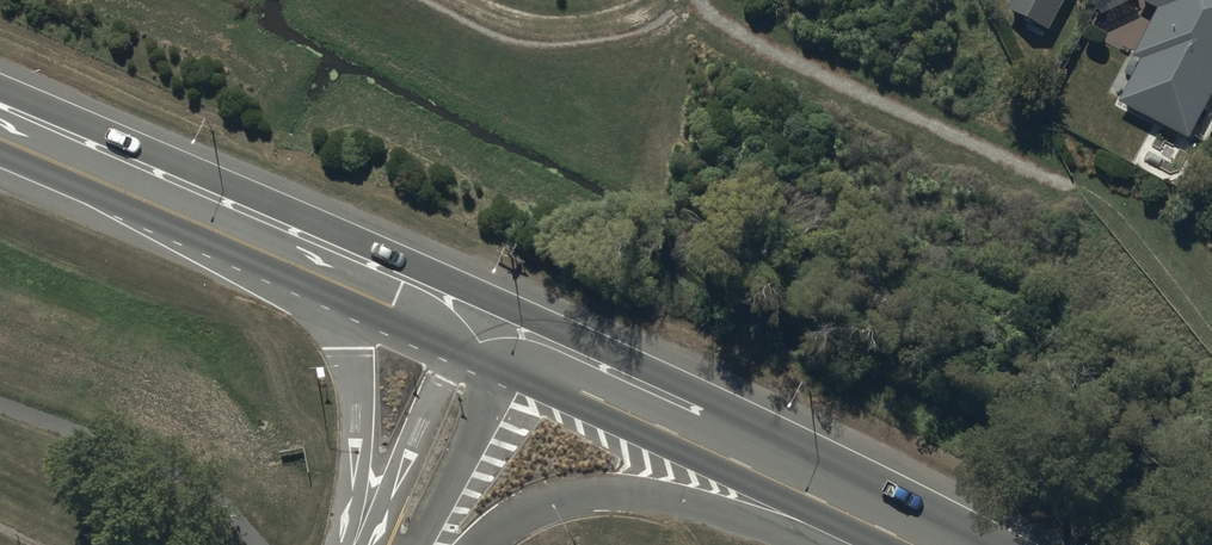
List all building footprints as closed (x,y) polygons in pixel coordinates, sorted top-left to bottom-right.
[(1007,17),(1029,34),(1049,39),(1070,0),(1017,0),(1007,17)] [(1136,8),(1157,19),(1133,67),(1138,69),(1117,110),(1193,148),(1211,110),(1211,0),(1139,0),(1136,8)]
